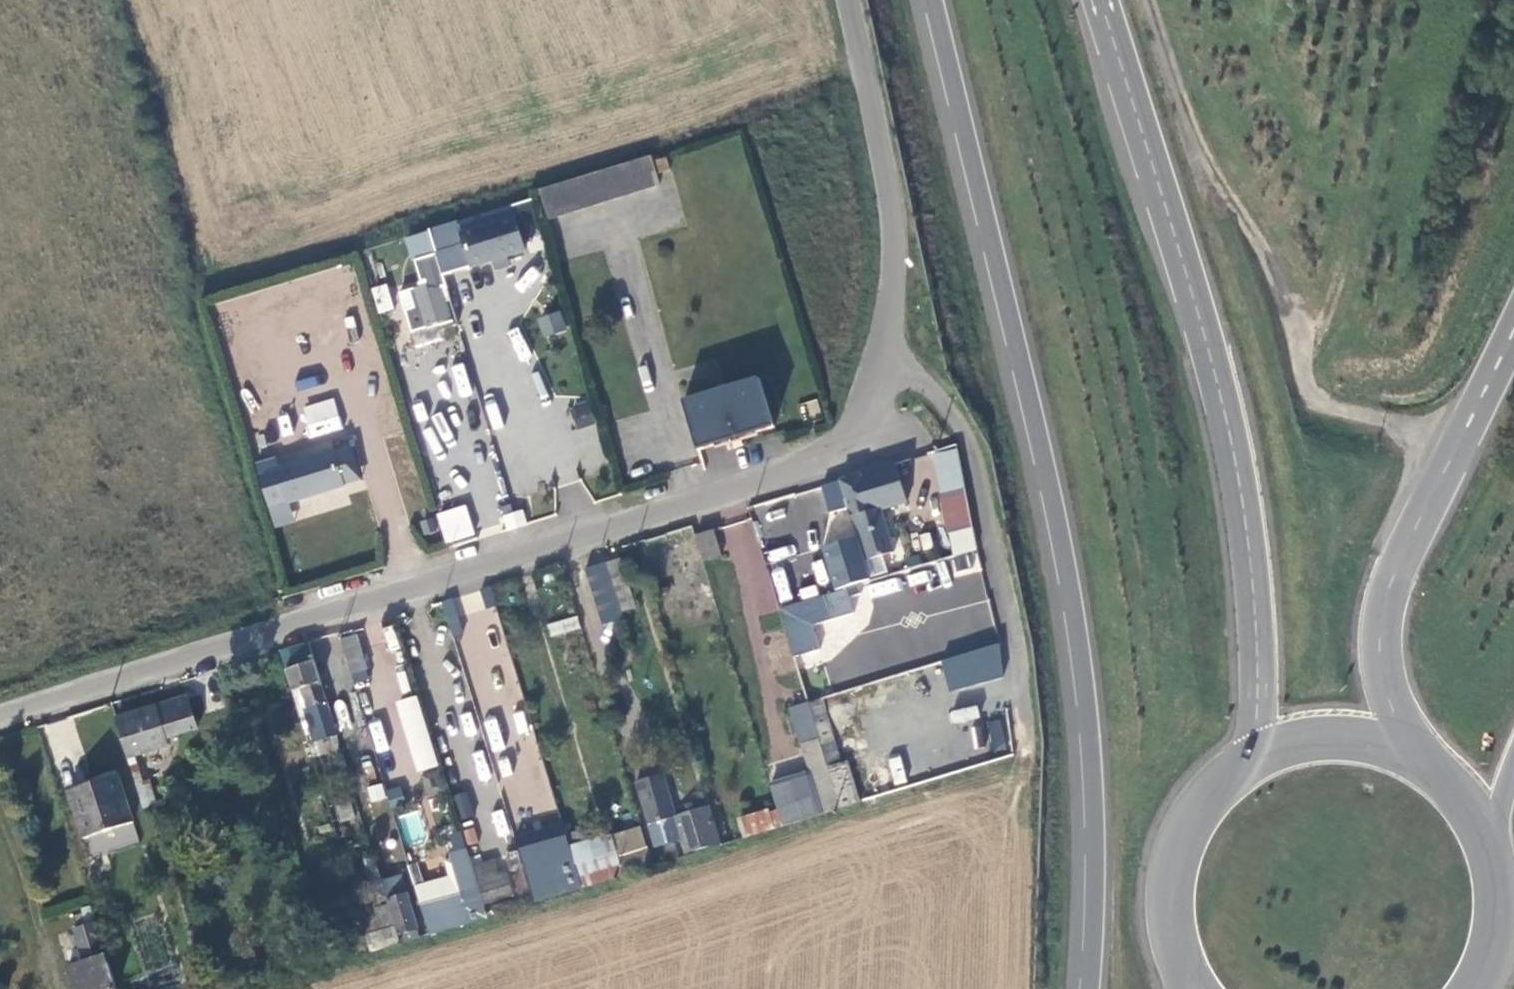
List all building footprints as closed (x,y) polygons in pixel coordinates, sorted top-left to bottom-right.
[(549,219),(659,186),(652,160),(541,193),(549,219)] [(670,171),(667,160),(656,164),(659,174),(670,171)] [(528,253),(516,211),(461,227),(473,268),(528,253)] [(473,268),(461,227),(432,235),(444,276),(473,268)] [(455,322),(443,282),(402,295),(415,334),(455,322)] [(377,313),(394,309),(386,283),(370,287),(377,313)] [(537,318),(544,337),(567,328),(560,309),(537,318)] [(757,381),(682,404),(696,452),(729,443),(731,450),(740,447),(738,440),(772,430),(757,381)] [(308,439),(343,428),(333,397),(299,408),(308,439)] [(603,468),(595,409),(573,412),(582,471),(603,468)] [(342,451),(283,467),(292,502),(352,486),(342,451)] [(894,467),(839,483),(847,509),(849,508),(865,563),(892,555),(879,513),(905,505),(894,467)] [(847,509),(839,483),(821,489),(828,515),(847,509)] [(777,502),(748,511),(753,528),(782,518),(777,502)] [(466,503),(435,512),(445,543),(475,534),(466,503)] [(522,509),(501,516),(506,531),(527,524),(522,509)] [(720,558),(713,533),(693,538),(700,564),(720,558)] [(859,554),(833,561),(842,592),(868,584),(867,579),(859,554)] [(625,561),(590,572),(605,621),(640,610),(625,561)] [(490,590),(481,593),(486,611),(496,608),(490,590)] [(443,604),(448,622),(457,619),(452,601),(443,604)] [(815,619),(810,602),(798,605),(803,622),(815,619)] [(798,605),(777,612),(786,642),(801,638),(797,624),(803,622),(798,605)] [(550,636),(580,629),(577,615),(547,623),(550,636)] [(344,661),(349,677),(366,672),(361,655),(359,656),(354,639),(339,643),(344,661)] [(338,640),(329,643),(335,664),(344,661),(339,643),(338,640)] [(325,703),(308,645),(288,651),(292,666),(293,670),(285,672),(292,694),(300,692),(304,709),(306,708),(325,703)] [(947,689),(1005,680),(999,647),(942,656),(947,689)] [(300,692),(292,694),(296,711),(304,709),(300,692)] [(417,695),(395,702),(416,773),(438,766),(417,695)] [(184,703),(153,712),(162,745),(194,737),(184,703)] [(325,703),(306,708),(312,728),(331,723),(325,703)] [(954,724),(979,716),(976,705),(951,712),(954,724)] [(815,738),(806,708),(794,711),(817,786),(829,782),(826,772),(819,749),(815,738)] [(153,712),(115,722),(126,762),(133,760),(164,752),(162,745),(153,712)] [(986,746),(1008,746),(1008,718),(986,718),(986,746)] [(380,720),(368,724),(376,753),(388,749),(380,720)] [(829,734),(815,738),(819,749),(833,745),(829,734)] [(833,745),(819,749),(826,772),(840,769),(833,745)] [(888,758),(893,784),(906,781),(900,755),(888,758)] [(133,760),(126,762),(131,777),(137,774),(133,760)] [(840,769),(826,772),(829,782),(837,811),(838,814),(860,807),(847,767),(840,769)] [(439,771),(420,781),(428,796),(447,786),(439,771)] [(137,774),(131,777),(134,788),(141,786),(137,774)] [(667,779),(641,787),(661,850),(686,842),(691,857),(725,846),(714,811),(681,822),(667,779)] [(802,780),(768,790),(778,829),(814,818),(802,780)] [(837,811),(829,782),(817,786),(812,787),(821,815),(837,811)] [(103,784),(66,795),(80,840),(128,825),(119,792),(106,795),(103,784)] [(141,786),(134,788),(139,807),(152,803),(147,785),(141,786)] [(466,792),(453,796),(460,820),(474,816),(466,792)] [(502,808),(490,813),(498,838),(511,834),(502,808)] [(736,823),(742,841),(773,831),(768,813),(736,823)] [(651,871),(646,853),(616,863),(621,880),(651,871)] [(412,892),(427,940),(484,922),(464,854),(455,857),(457,862),(443,866),(447,882),(412,892)] [(568,854),(520,869),(531,907),(580,893),(568,854)] [(521,911),(531,908),(531,907),(520,869),(517,858),(505,861),(510,878),(515,876),(516,882),(513,883),(521,911)] [(499,881),(495,867),(474,873),(484,907),(512,899),(506,879),(499,881)] [(396,949),(418,942),(400,878),(378,884),(392,932),(396,949)] [(92,924),(72,930),(74,937),(68,939),(71,949),(77,947),(82,964),(65,970),(71,988),(112,988),(92,924)] [(368,957),(396,949),(392,932),(371,938),(369,933),(362,935),(368,957)]
